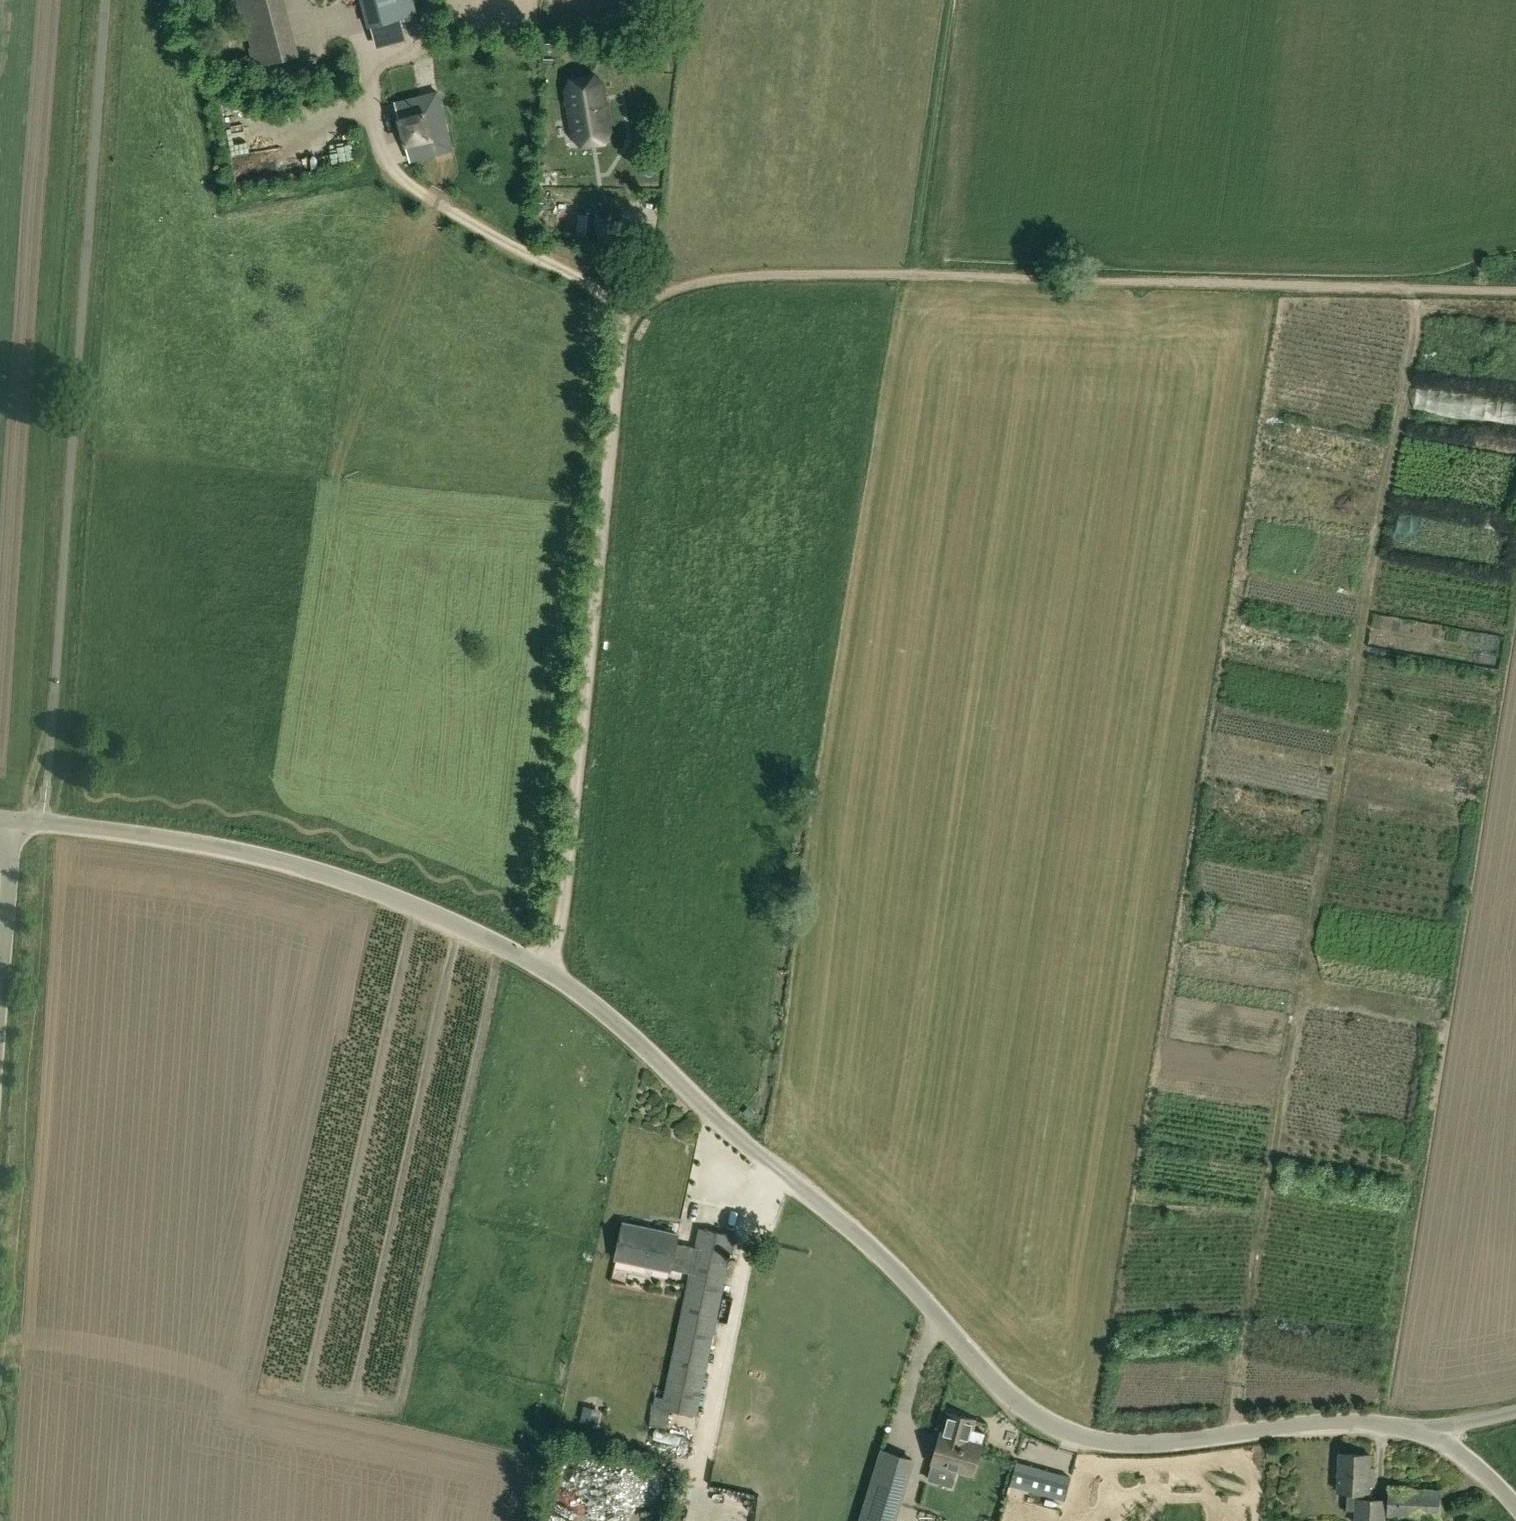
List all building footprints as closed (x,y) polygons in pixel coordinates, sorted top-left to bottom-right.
[(328,18),(324,0),(280,0),(281,4),(270,6),(277,31),(328,18)] [(416,0),(361,0),(368,27),(420,14),(416,0)] [(610,130),(603,83),(594,77),(576,79),(569,88),(576,135),(610,130)] [(396,106),(409,156),(450,145),(437,96),(396,106)] [(664,1398),(656,1396),(650,1425),(666,1429),(670,1410),(697,1416),(734,1236),(699,1229),(695,1247),(676,1243),(678,1234),(624,1223),(616,1259),(670,1270),(671,1269),(690,1273),(664,1398)] [(973,1430),(976,1420),(947,1412),(943,1429),(955,1433),(954,1438),(963,1440),(961,1446),(980,1451),(982,1443),(983,1443),(985,1433),(973,1430)] [(973,1475),(980,1451),(961,1446),(963,1440),(954,1438),(955,1433),(943,1429),(942,1432),(940,1432),(932,1464),(973,1475)] [(915,1459),(880,1448),(858,1520),(897,1520),(915,1459)] [(1339,1452),(1337,1489),(1347,1490),(1347,1509),(1356,1510),(1356,1520),(1383,1520),(1384,1498),(1368,1497),(1368,1484),(1374,1484),(1375,1467),(1369,1467),(1370,1454),(1339,1452)] [(1439,1518),(1440,1488),(1388,1486),(1387,1516),(1439,1518)]
